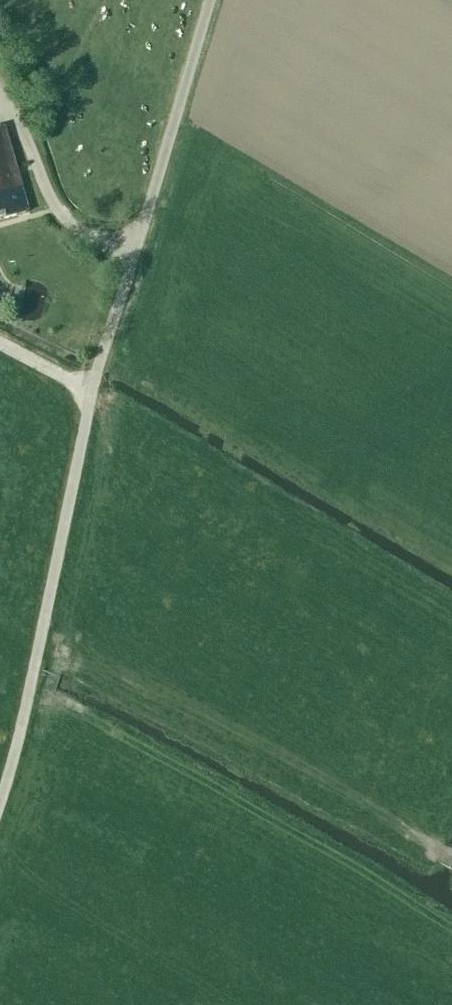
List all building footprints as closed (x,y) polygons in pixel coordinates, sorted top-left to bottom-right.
[(26,213),(27,211),(28,210),(4,127),(0,128),(0,220),(26,213)] [(46,309),(43,281),(24,283),(27,311),(46,309)]
